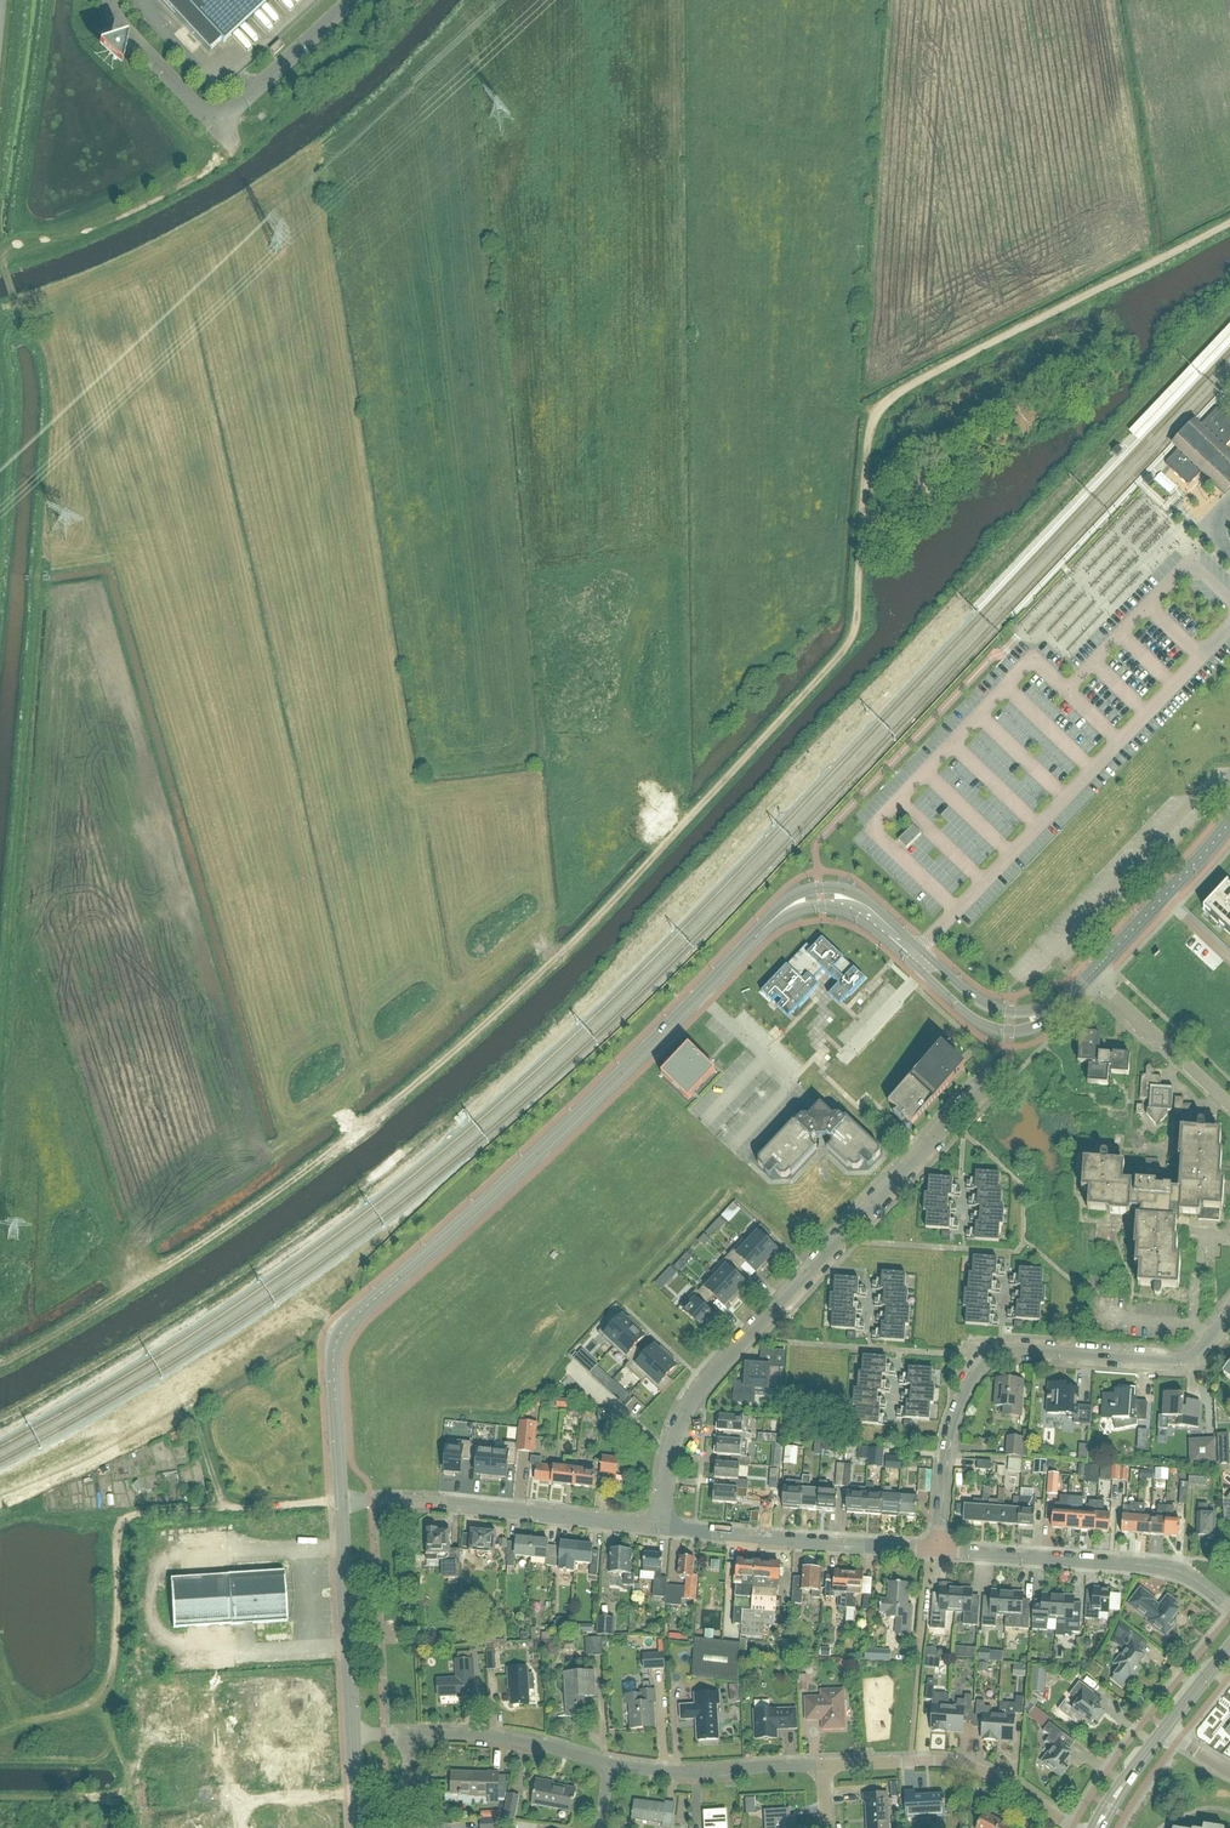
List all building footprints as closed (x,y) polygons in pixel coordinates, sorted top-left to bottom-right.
[(164,2),(164,1),(162,3),(210,54),(211,53),(211,52),(221,42),(224,44),(272,0),(166,0),(164,2)] [(280,42),(270,51),(275,56),(284,47),(280,42)] [(1229,346),(1229,326),(1212,345),(1222,354),(1229,346)] [(1178,449),(1165,464),(1187,485),(1191,485),(1203,473),(1203,470),(1221,450),(1225,450),(1229,444),(1229,418),(1220,409),(1216,409),(1200,427),(1200,430),(1191,440),(1181,449),(1178,449)] [(1203,473),(1205,475),(1214,483),(1224,492),(1227,495),(1229,492),(1229,455),(1226,452),(1225,450),(1221,450),(1212,461),(1203,470),(1203,473)] [(939,472),(924,481),(930,490),(944,480),(939,472)] [(1088,661),(1097,651),(1090,644),(1081,654),(1088,661)] [(989,762),(993,756),(983,749),(979,756),(989,762)] [(899,841),(907,849),(922,835),(914,826),(899,841)] [(1228,885),(1215,898),(1208,906),(1204,910),(1209,914),(1229,934),(1229,886),(1228,885)] [(840,1007),(850,996),(865,980),(822,940),(812,950),(807,945),(777,978),(772,982),(762,994),(773,1004),(778,998),(783,1003),(778,1009),(789,1019),(799,1008),(814,992),(819,986),(814,981),(819,976),(824,971),(839,986),(829,997),(833,1000),(840,1007)] [(1112,1072),(1112,1075),(1129,1076),(1131,1056),(1113,1054),(1113,1057),(1100,1056),(1102,1037),(1098,1037),(1098,1035),(1081,1034),(1079,1064),(1092,1065),(1092,1068),(1090,1067),(1088,1085),(1108,1086),(1110,1072),(1112,1072)] [(716,1072),(710,1067),(705,1062),(689,1047),(662,1076),(688,1101),(716,1072)] [(913,1126),(964,1072),(955,1064),(940,1050),(890,1104),(898,1112),(895,1116),(902,1122),(905,1119),(913,1126)] [(1157,1077),(1151,1076),(1152,1069),(1149,1065),(1147,1068),(1146,1076),(1142,1076),(1140,1100),(1150,1100),(1149,1109),(1147,1109),(1147,1115),(1157,1126),(1167,1116),(1168,1112),(1172,1112),(1174,1089),(1156,1088),(1157,1077)] [(1220,1222),(1221,1211),(1223,1211),(1225,1181),(1221,1181),(1221,1180),(1221,1171),(1223,1152),(1221,1152),(1222,1133),(1205,1132),(1206,1125),(1205,1125),(1205,1123),(1204,1123),(1203,1122),(1202,1122),(1201,1122),(1200,1122),(1199,1123),(1198,1125),(1199,1112),(1191,1112),(1192,1105),(1184,1105),(1184,1098),(1175,1098),(1174,1115),(1182,1116),(1182,1122),(1190,1123),(1189,1131),(1181,1131),(1179,1161),(1181,1161),(1179,1192),(1172,1191),(1172,1190),(1164,1189),(1164,1191),(1163,1191),(1163,1181),(1159,1181),(1159,1190),(1157,1190),(1157,1189),(1136,1187),(1136,1189),(1133,1189),(1133,1184),(1124,1183),(1125,1165),(1109,1164),(1109,1157),(1109,1156),(1108,1155),(1108,1154),(1107,1153),(1106,1153),(1104,1153),(1103,1154),(1102,1154),(1102,1156),(1101,1156),(1101,1163),(1085,1162),(1083,1192),(1090,1192),(1088,1211),(1110,1212),(1110,1215),(1131,1216),(1131,1211),(1142,1212),(1141,1218),(1137,1218),(1135,1248),(1137,1248),(1136,1267),(1140,1268),(1139,1287),(1155,1288),(1155,1294),(1156,1295),(1157,1297),(1158,1298),(1159,1298),(1160,1298),(1161,1297),(1162,1296),(1162,1295),(1163,1295),(1163,1288),(1179,1290),(1181,1260),(1177,1259),(1178,1240),(1174,1240),(1175,1221),(1172,1221),(1173,1214),(1180,1214),(1180,1215),(1200,1217),(1199,1221),(1220,1222)] [(797,1119),(758,1160),(759,1165),(766,1172),(766,1174),(769,1177),(772,1177),(776,1173),(781,1178),(787,1178),(790,1174),(792,1176),(817,1150),(813,1146),(813,1141),(816,1138),(819,1141),(819,1147),(825,1146),(825,1141),(828,1138),(831,1141),(831,1145),(828,1149),(848,1168),(850,1166),(853,1169),(858,1169),(864,1164),(868,1168),(870,1168),(873,1165),(873,1163),(880,1155),(880,1150),(846,1118),(844,1120),(840,1116),(835,1116),(833,1118),(821,1107),(809,1119),(807,1117),(802,1118),(799,1121),(797,1119)] [(1158,1160),(1146,1159),(1145,1173),(1157,1174),(1158,1160)] [(967,1232),(967,1240),(998,1243),(999,1243),(1001,1226),(1004,1227),(1005,1208),(1002,1208),(1003,1192),(1000,1191),(1001,1175),(977,1173),(976,1183),(967,1182),(967,1190),(979,1191),(978,1199),(970,1199),(969,1207),(981,1208),(980,1217),(972,1216),(971,1224),(976,1225),(976,1233),(967,1232)] [(927,1213),(926,1229),(942,1230),(959,1232),(959,1224),(951,1223),(952,1214),(957,1215),(957,1207),(949,1206),(950,1198),(961,1198),(962,1190),(953,1190),(954,1180),(930,1178),(929,1195),(925,1195),(924,1212),(927,1213)] [(746,1242),(769,1265),(776,1257),(773,1255),(777,1251),(767,1241),(772,1235),(761,1225),(746,1242)] [(744,1240),(728,1257),(740,1269),(746,1263),(756,1273),(760,1269),(763,1272),(769,1265),(746,1242),(744,1240)] [(554,1252),(550,1257),(553,1260),(558,1256),(554,1252)] [(728,1257),(712,1274),(714,1276),(738,1298),(745,1291),(742,1288),(746,1284),(735,1275),(740,1269),(728,1257)] [(967,1309),(966,1326),(999,1328),(999,1320),(991,1319),(991,1310),(997,1311),(997,1303),(989,1302),(989,1293),(1001,1294),(1002,1286),(993,1286),(994,1277),(1006,1278),(1006,1270),(998,1269),(998,1259),(974,1258),(973,1274),(970,1274),(969,1291),(965,1291),(964,1308),(967,1309)] [(1008,1312),(1008,1320),(1040,1322),(1042,1306),(1045,1306),(1046,1288),(1043,1288),(1044,1271),(1020,1269),(1019,1279),(1011,1278),(1010,1286),(1022,1287),(1021,1296),(1013,1295),(1012,1303),(1018,1304),(1017,1312),(1008,1312)] [(873,1333),(873,1341),(905,1343),(906,1327),(910,1327),(911,1309),(908,1309),(909,1292),(906,1292),(907,1275),(883,1273),(882,1283),(873,1282),(873,1291),(885,1291),(884,1300),(875,1299),(875,1307),(887,1308),(886,1317),(877,1316),(877,1324),(882,1325),(882,1333),(873,1333)] [(699,1292),(698,1292),(709,1302),(714,1297),(725,1307),(729,1303),(731,1305),(738,1298),(714,1276),(699,1292)] [(833,1313),(832,1330),(834,1330),(848,1331),(865,1332),(865,1324),(857,1323),(857,1315),(863,1315),(863,1307),(854,1306),(855,1298),(867,1299),(868,1291),(859,1290),(860,1280),(836,1279),(834,1295),(831,1295),(830,1313),(833,1313)] [(697,1290),(680,1308),(702,1328),(706,1332),(713,1324),(711,1322),(714,1318),(704,1308),(709,1302),(698,1292),(699,1292),(697,1290)] [(609,1322),(598,1334),(614,1348),(636,1324),(629,1318),(627,1320),(623,1317),(613,1326),(609,1322)] [(636,1324),(614,1348),(629,1363),(630,1363),(640,1352),(636,1347),(645,1338),(641,1334),(644,1331),(636,1324)] [(629,1363),(625,1367),(642,1383),(646,1379),(646,1378),(668,1354),(661,1348),(658,1350),(655,1347),(645,1356),(640,1352),(630,1363),(629,1363)] [(582,1350),(574,1359),(590,1374),(598,1365),(582,1350)] [(785,1352),(775,1351),(774,1367),(747,1366),(746,1385),(737,1385),(736,1401),(753,1402),(754,1388),(779,1390),(780,1368),(784,1369),(785,1352)] [(668,1354),(646,1378),(646,1379),(662,1394),(673,1382),(668,1377),(677,1367),(673,1364),(675,1361),(668,1354)] [(857,1408),(856,1419),(856,1425),(888,1427),(889,1419),(880,1418),(881,1409),(886,1410),(887,1402),(878,1401),(879,1392),(891,1393),(891,1385),(883,1385),(883,1376),(895,1377),(896,1369),(887,1368),(888,1358),(864,1357),(862,1373),(859,1373),(858,1390),(855,1390),(854,1407),(857,1408)] [(614,1380),(598,1365),(590,1374),(606,1389),(614,1380)] [(897,1419),(904,1419),(917,1420),(930,1421),(931,1404),(935,1405),(936,1387),(933,1387),(934,1370),(909,1368),(909,1378),(900,1378),(900,1386),(912,1386),(911,1395),(902,1394),(902,1403),(907,1403),(906,1411),(898,1411),(897,1419)] [(629,1394),(614,1380),(606,1389),(621,1403),(628,1395),(629,1394)] [(1004,1407),(1003,1417),(1022,1418),(1024,1382),(997,1380),(995,1407),(1004,1407)] [(1075,1419),(1074,1424),(1092,1426),(1093,1407),(1077,1406),(1078,1399),(1079,1399),(1079,1389),(1072,1389),(1072,1385),(1049,1383),(1047,1414),(1069,1416),(1068,1419),(1075,1419)] [(1104,1395),(1102,1419),(1113,1419),(1116,1431),(1138,1426),(1138,1421),(1147,1422),(1149,1403),(1136,1402),(1137,1392),(1116,1390),(1115,1396),(1104,1395)] [(1169,1418),(1169,1419),(1168,1427),(1199,1429),(1201,1402),(1187,1401),(1186,1411),(1183,1410),(1184,1395),(1164,1394),(1162,1418),(1169,1418)] [(633,1400),(628,1395),(621,1403),(626,1408),(633,1400)] [(616,1420),(616,1413),(616,1411),(600,1412),(600,1421),(616,1420)] [(735,1433),(734,1441),(748,1442),(748,1443),(753,1443),(753,1434),(748,1434),(750,1421),(745,1420),(744,1419),(745,1418),(720,1416),(720,1419),(719,1432),(735,1433)] [(470,1460),(471,1446),(473,1424),(460,1423),(459,1441),(448,1440),(445,1470),(444,1476),(455,1477),(455,1473),(461,1474),(462,1460),(470,1460)] [(521,1423),(518,1452),(533,1454),(536,1425),(521,1423)] [(1024,1430),(1024,1439),(1008,1438),(1007,1457),(1009,1457),(1008,1472),(1022,1473),(1023,1458),(1028,1458),(1029,1439),(1030,1439),(1031,1431),(1024,1430)] [(734,1441),(719,1440),(718,1456),(733,1457),(732,1465),(741,1465),(741,1466),(751,1466),(751,1458),(747,1458),(748,1443),(748,1442),(734,1441)] [(517,1453),(517,1445),(505,1443),(504,1449),(494,1448),(491,1481),(501,1482),(501,1478),(506,1479),(508,1464),(516,1465),(517,1453)] [(481,1480),(491,1481),(494,1448),(471,1446),(470,1460),(478,1461),(476,1476),(481,1476),(481,1480)] [(785,1447),(784,1460),(784,1464),(797,1465),(798,1448),(785,1447)] [(869,1448),(868,1467),(883,1468),(884,1449),(869,1448)] [(887,1457),(887,1469),(901,1470),(902,1458),(887,1457)] [(536,1482),(553,1484),(555,1485),(555,1486),(563,1487),(563,1485),(574,1487),(576,1470),(577,1465),(569,1464),(568,1469),(541,1466),(542,1459),(532,1458),(531,1466),(537,1467),(536,1482)] [(604,1458),(602,1473),(617,1475),(619,1459),(604,1458)] [(1036,1460),(1035,1473),(1047,1474),(1048,1462),(1036,1460)] [(977,1470),(991,1471),(992,1462),(978,1461),(977,1470)] [(731,1481),(730,1488),(730,1489),(739,1489),(739,1490),(749,1490),(749,1482),(740,1481),(741,1466),(741,1465),(732,1465),(717,1463),(716,1480),(731,1481)] [(836,1487),(843,1487),(845,1465),(838,1464),(836,1487)] [(576,1470),(574,1487),(595,1489),(597,1473),(591,1472),(592,1467),(584,1466),(583,1471),(576,1470)] [(1120,1480),(1121,1466),(1112,1466),(1111,1481),(1120,1482),(1120,1480)] [(1120,1480),(1120,1482),(1128,1483),(1129,1467),(1121,1466),(1120,1480)] [(1099,1468),(1086,1467),(1085,1484),(1098,1485),(1099,1468)] [(1158,1483),(1171,1483),(1171,1469),(1158,1469),(1158,1483)] [(1208,1470),(1200,1470),(1190,1469),(1189,1486),(1207,1487),(1208,1470)] [(932,1471),(920,1470),(918,1492),(931,1493),(932,1471)] [(1050,1475),(1048,1495),(1058,1495),(1059,1476),(1050,1475)] [(804,1476),(803,1484),(811,1485),(812,1477),(804,1476)] [(801,1511),(803,1490),(802,1490),(803,1482),(787,1481),(786,1489),(785,1489),(784,1506),(784,1509),(801,1511)] [(1179,1504),(1187,1505),(1188,1483),(1181,1483),(1181,1489),(1180,1489),(1179,1504)] [(882,1516),(883,1496),(874,1495),(875,1484),(866,1484),(866,1488),(867,1488),(865,1515),(882,1516)] [(730,1489),(730,1488),(715,1487),(714,1503),(738,1505),(738,1500),(748,1501),(761,1502),(762,1491),(749,1490),(739,1490),(739,1489),(730,1489)] [(851,1487),(850,1494),(849,1493),(848,1511),(848,1514),(865,1515),(867,1488),(866,1488),(851,1487)] [(818,1512),(820,1491),(803,1490),(801,1511),(818,1512)] [(998,1501),(990,1500),(988,1525),(1003,1526),(1004,1510),(1006,1490),(999,1490),(998,1501)] [(760,1507),(773,1508),(774,1492),(762,1491),(761,1502),(760,1507)] [(820,1491),(818,1512),(835,1513),(836,1510),(837,1493),(820,1491)] [(990,1500),(990,1496),(983,1495),(983,1501),(975,1500),(974,1507),(966,1507),(965,1523),(988,1525),(990,1500)] [(899,1518),(901,1497),(883,1496),(882,1516),(899,1518)] [(1056,1503),(1055,1511),(1054,1511),(1052,1529),(1067,1530),(1070,1497),(1060,1496),(1060,1504),(1056,1503)] [(901,1497),(899,1518),(916,1519),(917,1516),(918,1498),(901,1497)] [(1081,1531),(1082,1514),(1075,1513),(1076,1497),(1070,1497),(1067,1530),(1081,1531)] [(1019,1511),(1018,1527),(1034,1528),(1035,1512),(1036,1499),(1020,1498),(1020,1511),(1019,1511)] [(1091,1502),(1090,1514),(1082,1514),(1081,1531),(1095,1532),(1097,1510),(1097,1502),(1091,1502)] [(1097,1510),(1095,1532),(1110,1533),(1111,1516),(1103,1515),(1104,1503),(1097,1502),(1097,1510)] [(1216,1516),(1207,1515),(1208,1505),(1199,1504),(1197,1538),(1206,1538),(1206,1540),(1212,1540),(1212,1538),(1215,1538),(1216,1516)] [(1132,1505),(1131,1517),(1123,1517),(1121,1534),(1136,1535),(1137,1518),(1138,1513),(1138,1505),(1132,1505)] [(1145,1506),(1138,1505),(1138,1513),(1137,1518),(1136,1535),(1150,1536),(1152,1519),(1144,1518),(1144,1514),(1145,1506)] [(1159,1519),(1152,1519),(1150,1536),(1165,1537),(1166,1520),(1166,1515),(1167,1507),(1160,1507),(1159,1519)] [(1172,1520),(1173,1516),(1173,1508),(1167,1507),(1166,1515),(1166,1520),(1165,1537),(1179,1538),(1180,1521),(1172,1520)] [(1019,1511),(1004,1510),(1003,1526),(1018,1527),(1019,1511)] [(461,1550),(451,1550),(451,1531),(440,1531),(440,1530),(437,1527),(432,1527),(428,1530),(428,1561),(443,1561),(443,1576),(446,1579),(461,1579),(461,1550)] [(487,1554),(495,1555),(497,1533),(472,1531),(470,1553),(478,1553),(478,1556),(482,1559),(486,1556),(487,1554)] [(532,1559),(534,1540),(518,1538),(518,1543),(509,1542),(508,1556),(509,1556),(508,1568),(515,1568),(517,1557),(532,1559)] [(553,1568),(556,1547),(549,1546),(550,1541),(534,1540),(532,1559),(547,1560),(546,1567),(553,1568)] [(577,1563),(579,1545),(563,1543),(562,1548),(556,1547),(553,1568),(560,1569),(560,1572),(565,1572),(565,1573),(567,1573),(575,1574),(577,1563)] [(579,1545),(577,1563),(591,1565),(590,1577),(598,1578),(601,1552),(594,1551),(594,1547),(579,1545)] [(625,1586),(635,1586),(636,1574),(631,1574),(632,1552),(621,1552),(620,1550),(615,1550),(614,1551),(612,1551),(611,1574),(625,1574),(625,1586)] [(668,1578),(661,1578),(662,1569),(663,1569),(664,1556),(645,1554),(644,1572),(656,1573),(654,1597),(667,1598),(668,1586),(667,1586),(668,1578)] [(687,1588),(668,1586),(667,1598),(667,1605),(682,1607),(683,1600),(697,1601),(699,1576),(694,1576),(696,1558),(681,1557),(679,1577),(688,1578),(687,1588)] [(752,1623),(757,1563),(739,1562),(735,1611),(734,1622),(752,1623)] [(757,1563),(752,1623),(776,1625),(777,1614),(781,1565),(757,1563)] [(804,1569),(803,1579),(795,1578),(793,1604),(802,1605),(803,1591),(813,1592),(813,1599),(821,1599),(822,1585),(820,1585),(821,1570),(813,1569),(812,1568),(808,1567),(806,1569),(804,1569)] [(835,1571),(835,1576),(827,1576),(825,1597),(834,1598),(834,1593),(845,1594),(845,1599),(839,1598),(838,1608),(847,1608),(850,1572),(844,1572),(843,1570),(839,1570),(837,1571),(835,1571)] [(850,1572),(847,1608),(856,1609),(857,1600),(851,1599),(852,1594),(863,1595),(865,1574),(863,1573),(862,1571),(857,1571),(856,1573),(850,1572)] [(942,1582),(941,1605),(933,1605),(931,1623),(946,1624),(947,1612),(956,1613),(957,1589),(952,1588),(953,1583),(942,1582)] [(911,1636),(912,1619),(912,1618),(913,1606),(913,1605),(907,1605),(909,1585),(909,1584),(891,1583),(890,1586),(891,1586),(890,1601),(881,1601),(880,1612),(889,1612),(889,1617),(898,1618),(897,1635),(911,1636)] [(957,1589),(956,1613),(965,1614),(964,1626),(979,1627),(980,1608),(972,1607),(973,1590),(957,1589)] [(1109,1614),(1111,1590),(1095,1589),(1094,1603),(1086,1603),(1085,1620),(1099,1621),(1100,1613),(1109,1614)] [(1173,1621),(1180,1612),(1174,1607),(1177,1604),(1168,1597),(1160,1608),(1153,1602),(1154,1600),(1141,1590),(1129,1605),(1149,1621),(1148,1623),(1166,1637),(1176,1623),(1173,1621)] [(1007,1616),(1008,1592),(992,1591),(991,1609),(983,1608),(982,1627),(997,1628),(998,1616),(1007,1616)] [(1008,1592),(1007,1616),(1015,1617),(1015,1629),(1029,1630),(1030,1611),(1023,1611),(1024,1593),(1008,1592)] [(865,1595),(864,1611),(871,1612),(872,1596),(865,1595)] [(1057,1620),(1059,1596),(1043,1595),(1042,1612),(1034,1612),(1033,1630),(1048,1631),(1048,1619),(1057,1620)] [(1059,1596),(1057,1620),(1066,1621),(1065,1633),(1080,1634),(1081,1615),(1073,1614),(1075,1597),(1059,1596)] [(820,1618),(821,1606),(811,1605),(810,1617),(820,1618)] [(570,1617),(557,1617),(556,1633),(569,1634),(570,1617)] [(615,1636),(615,1618),(597,1618),(597,1636),(615,1636)] [(1115,1664),(1121,1669),(1113,1680),(1123,1687),(1131,1677),(1133,1678),(1141,1668),(1137,1666),(1144,1657),(1139,1652),(1140,1651),(1137,1649),(1143,1641),(1121,1624),(1113,1642),(1119,1644),(1127,1650),(1115,1664)] [(578,1633),(592,1633),(593,1625),(578,1625),(578,1633)] [(551,1640),(551,1627),(547,1627),(547,1633),(542,1633),(542,1640),(551,1640)] [(536,1628),(531,1628),(532,1641),(540,1640),(540,1636),(537,1636),(536,1628)] [(696,1639),(692,1677),(738,1682),(740,1644),(714,1641),(715,1631),(706,1630),(705,1640),(696,1639)] [(588,1656),(604,1655),(603,1638),(587,1639),(588,1656)] [(640,1640),(641,1648),(651,1647),(650,1640),(640,1640)] [(825,1647),(832,1669),(850,1664),(844,1641),(825,1647)] [(866,1649),(865,1659),(891,1661),(892,1651),(866,1649)] [(497,1670),(496,1650),(487,1651),(488,1670),(497,1670)] [(474,1660),(471,1660),(471,1652),(458,1653),(458,1661),(456,1661),(457,1679),(438,1680),(439,1697),(458,1696),(458,1698),(476,1697),(474,1660)] [(982,1652),(982,1672),(992,1672),(991,1652),(982,1652)] [(644,1656),(645,1670),(665,1669),(664,1655),(644,1656)] [(1044,1693),(1047,1668),(1031,1666),(1028,1691),(1044,1693)] [(511,1690),(512,1706),(530,1705),(528,1668),(509,1669),(510,1690),(511,1690)] [(857,1686),(858,1671),(845,1671),(845,1686),(857,1686)] [(565,1674),(567,1717),(587,1716),(585,1697),(596,1697),(595,1672),(565,1674)] [(808,1691),(807,1676),(798,1676),(798,1692),(808,1691)] [(624,1695),(626,1695),(626,1705),(630,1705),(632,1729),(623,1729),(623,1730),(655,1728),(654,1704),(656,1704),(656,1691),(642,1692),(642,1694),(638,1694),(637,1683),(623,1683),(624,1695)] [(1105,1713),(1094,1705),(1100,1698),(1095,1694),(1080,1683),(1072,1693),(1080,1700),(1073,1710),(1079,1715),(1078,1716),(1083,1719),(1084,1719),(1092,1725),(1095,1720),(1098,1722),(1105,1713)] [(948,1694),(934,1693),(935,1686),(927,1686),(926,1700),(934,1701),(932,1730),(934,1730),(934,1731),(946,1732),(947,1731),(948,1731),(949,1707),(950,1696),(948,1696),(948,1694)] [(845,1709),(848,1709),(848,1701),(845,1701),(845,1690),(822,1691),(822,1697),(806,1698),(807,1721),(823,1720),(823,1730),(846,1729),(845,1709)] [(696,1693),(696,1705),(681,1706),(682,1720),(697,1719),(698,1741),(719,1740),(717,1705),(720,1705),(720,1692),(696,1693)] [(958,1707),(949,1707),(948,1731),(963,1732),(965,1710),(972,1710),(973,1696),(966,1695),(965,1701),(958,1700),(958,1707)] [(1000,1715),(998,1740),(1014,1741),(1015,1717),(1015,1714),(1023,1715),(1024,1698),(1016,1697),(1016,1704),(1000,1703),(999,1715),(1000,1715)] [(445,1700),(445,1708),(462,1707),(462,1699),(445,1700)] [(778,1729),(798,1729),(797,1710),(787,1710),(777,1711),(777,1710),(771,1710),(771,1701),(756,1701),(756,1710),(755,1710),(756,1739),(764,1739),(765,1741),(769,1740),(770,1739),(778,1739),(778,1729)] [(1000,1715),(999,1715),(991,1715),(992,1708),(985,1707),(985,1702),(978,1701),(977,1716),(984,1717),(982,1739),(984,1739),(984,1740),(997,1741),(997,1740),(998,1740),(1000,1715)] [(1035,1707),(1031,1704),(1025,1710),(1030,1714),(1028,1716),(1042,1727),(1050,1718),(1035,1706),(1035,1707)] [(1065,1763),(1072,1754),(1066,1750),(1067,1748),(1064,1746),(1070,1738),(1050,1723),(1043,1731),(1050,1737),(1046,1742),(1054,1748),(1043,1762),(1061,1776),(1068,1766),(1065,1763)] [(463,1796),(463,1793),(470,1793),(470,1795),(489,1796),(489,1803),(498,1804),(500,1774),(490,1773),(490,1775),(453,1773),(452,1794),(446,1793),(446,1803),(456,1803),(457,1794),(461,1794),(460,1796),(463,1796)] [(538,1779),(533,1805),(572,1812),(577,1789),(553,1785),(554,1782),(538,1779)] [(906,1793),(907,1819),(946,1817),(945,1806),(946,1806),(946,1802),(945,1802),(945,1795),(916,1797),(915,1792),(906,1793)] [(508,1793),(503,1818),(515,1820),(520,1796),(508,1793)] [(868,1827),(890,1827),(888,1793),(864,1795),(865,1803),(867,1803),(868,1827)] [(666,1805),(635,1801),(634,1812),(633,1812),(633,1814),(634,1814),(633,1820),(664,1824),(663,1827),(672,1827),(675,1804),(666,1803),(666,1805)] [(727,1811),(705,1812),(706,1827),(728,1827),(727,1811)] [(777,1811),(765,1812),(766,1827),(795,1827),(795,1824),(787,1825),(787,1819),(789,1819),(789,1811),(777,1811)] [(985,1813),(980,1824),(979,1823),(978,1826),(979,1827),(978,1827),(1015,1827),(985,1813)] [(482,1821),(482,1827),(503,1827),(502,1820),(482,1821)]
